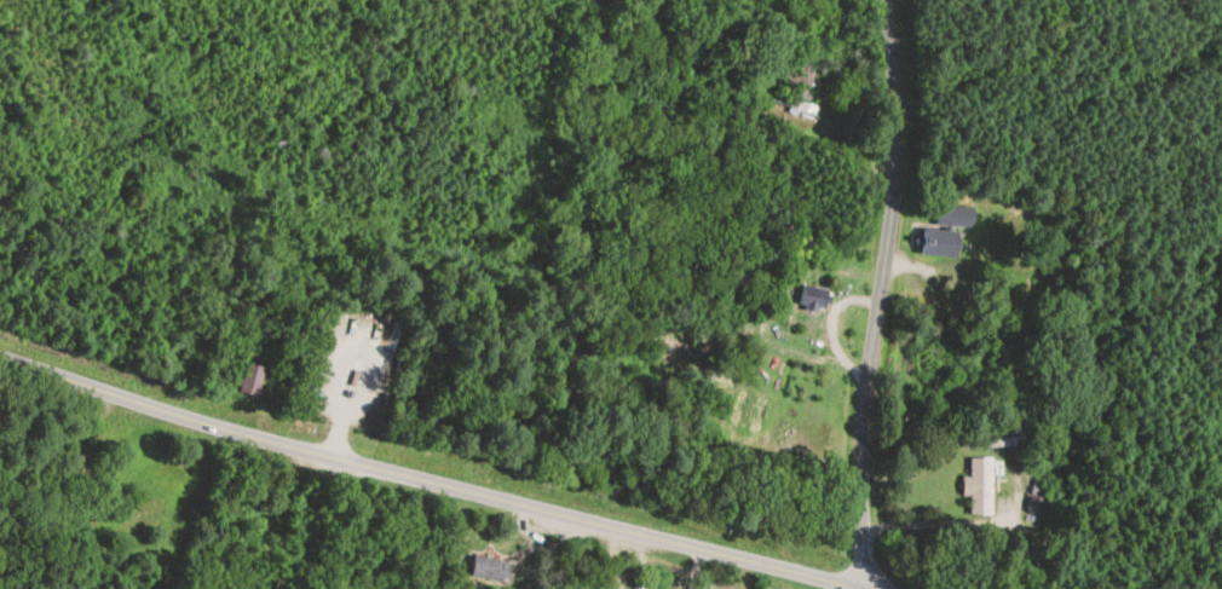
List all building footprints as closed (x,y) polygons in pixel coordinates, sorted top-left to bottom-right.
[(772,103),(813,115),(815,107),(774,95),(772,103)] [(937,228),(972,228),(972,207),(937,207),(937,228)] [(956,256),(955,231),(922,233),(923,258),(956,256)] [(829,290),(802,286),(799,307),(826,311),(829,290)] [(262,370),(244,365),(237,394),(255,398),(262,370)] [(970,515),(992,515),(992,459),(970,459),(970,515)] [(512,567),(478,553),(470,573),(505,586),(512,567)]
